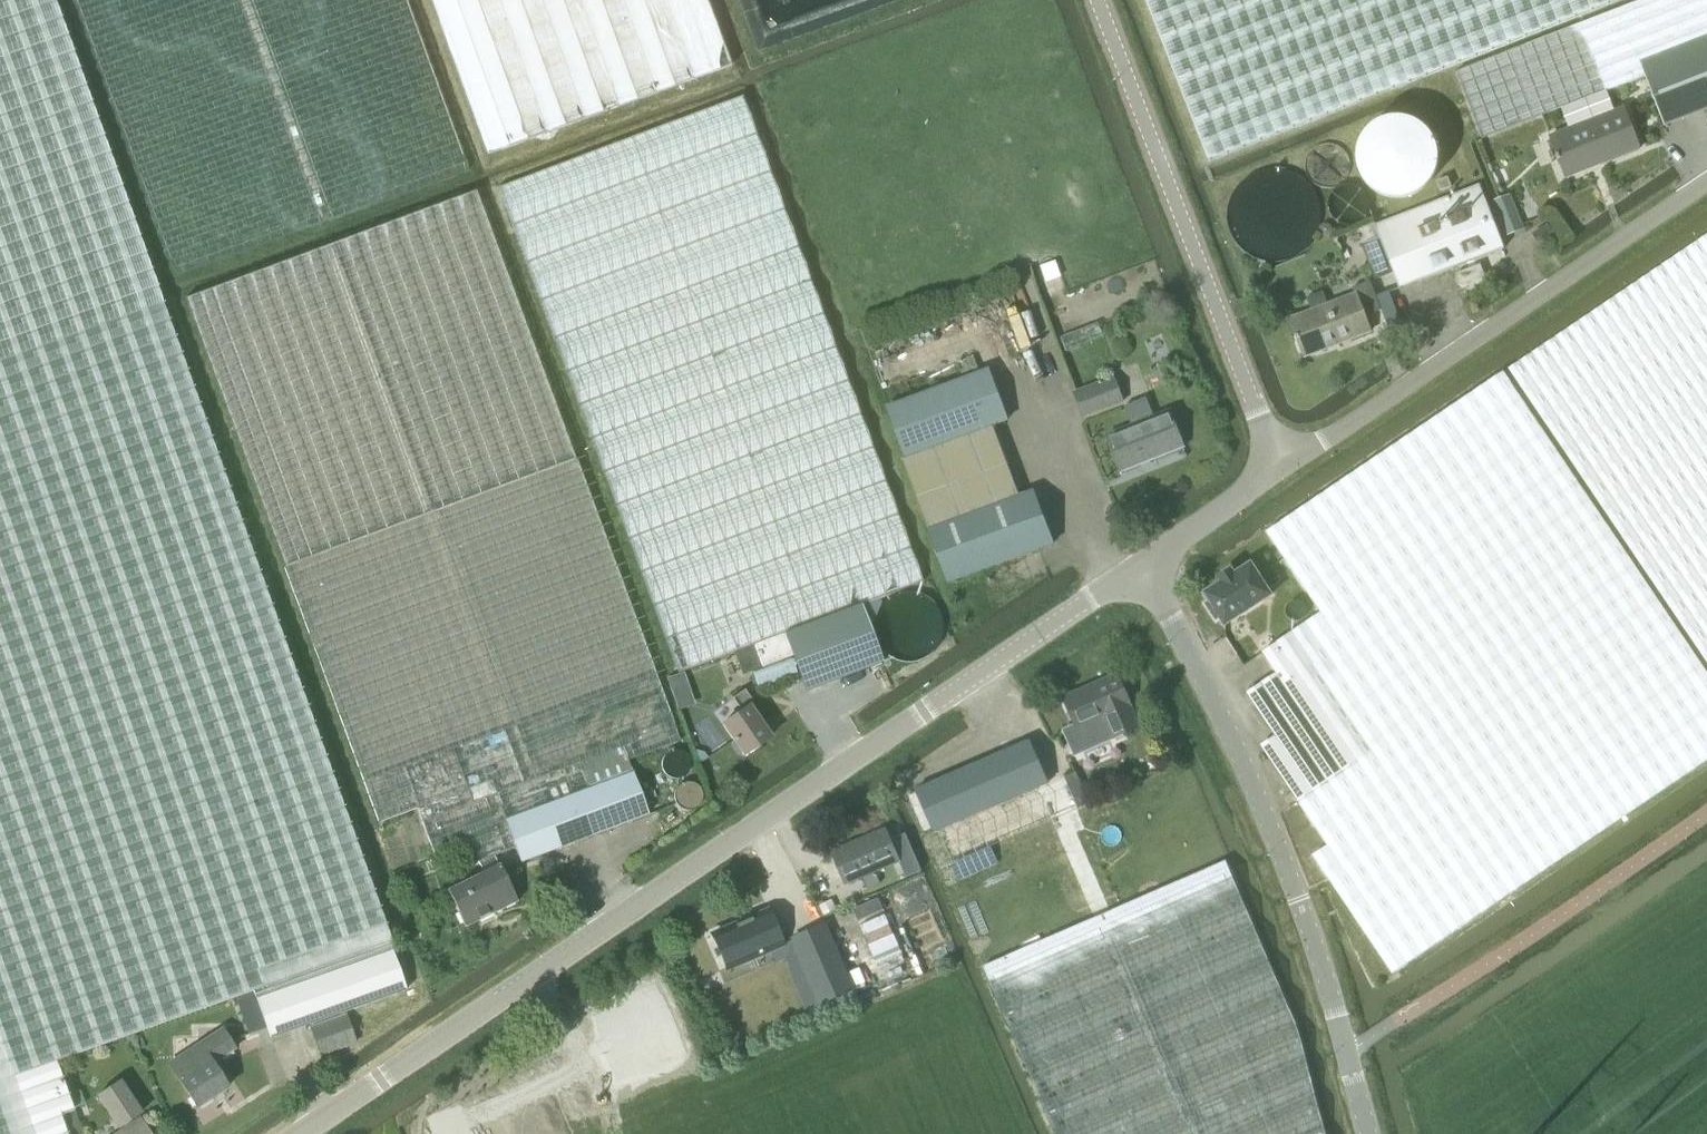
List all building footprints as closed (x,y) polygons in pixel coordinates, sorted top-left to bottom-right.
[(58,1111),(71,1106),(67,1094),(55,1061),(251,990),(254,995),(390,948),(398,944),(52,0),(0,0),(0,1133),(66,1133),(58,1111)] [(174,276),(467,169),(405,0),(73,0),(174,276)] [(487,154),(729,66),(705,0),(431,0),(487,154)] [(1208,159),(1611,0),(1146,0),(1208,159)] [(1455,71),(1481,138),(1644,75),(1663,125),(1706,108),(1706,0),(1638,0),(1455,71)] [(733,652),(741,673),(791,654),(783,633),(862,604),(921,581),(741,96),(497,187),(677,673),(733,652)] [(1623,105),(1547,135),(1564,178),(1640,149),(1623,105)] [(1374,280),(1393,272),(1399,288),(1446,270),(1470,260),(1504,247),(1479,184),(1374,225),(1379,238),(1361,245),(1374,280)] [(474,190),(184,298),(378,823),(416,807),(436,861),(471,848),(476,861),(480,872),(445,889),(464,927),(516,901),(498,864),(493,855),(514,847),(499,807),(627,759),(679,740),(474,190)] [(1508,194),(1492,201),(1506,236),(1522,229),(1508,194)] [(1546,224),(1532,234),(1538,243),(1552,232),(1546,224)] [(1507,369),(1706,665),(1706,233),(1507,369)] [(1310,310),(1289,318),(1303,357),(1370,332),(1364,316),(1366,315),(1381,310),(1370,280),(1351,287),(1353,294),(1327,303),(1322,291),(1305,297),(1310,310)] [(1097,320),(1060,335),(1065,347),(1102,333),(1097,320)] [(1033,490),(1020,495),(993,425),(1007,419),(988,369),(887,406),(906,456),(902,458),(948,581),(1052,543),(1033,490)] [(1374,751),(1299,801),(1298,802),(1327,845),(1312,855),(1391,973),(1706,759),(1706,673),(1503,371),(1265,532),(1320,612),(1293,630),(1374,751)] [(1113,376),(1073,391),(1082,416),(1122,401),(1113,376)] [(1168,410),(1153,417),(1145,397),(1123,406),(1131,425),(1106,435),(1120,469),(1182,445),(1168,410)] [(1250,563),(1204,592),(1209,600),(1205,603),(1215,619),(1220,616),(1224,623),(1270,594),(1250,563)] [(859,605),(783,633),(791,654),(803,690),(881,662),(860,605),(859,605)] [(1259,745),(1287,787),(1289,786),(1299,801),(1374,751),(1293,630),(1260,652),(1274,673),(1245,693),(1274,735),(1259,745)] [(1139,726),(1117,673),(1062,697),(1076,729),(1103,718),(1112,738),(1139,726)] [(739,710),(720,724),(742,756),(770,737),(748,706),(752,703),(743,689),(730,698),(739,710)] [(1029,740),(915,790),(933,832),(1048,782),(1029,740)] [(627,759),(499,807),(514,847),(519,862),(545,852),(647,814),(627,759)] [(846,883),(899,860),(895,851),(890,839),(886,828),(832,851),(846,883)] [(904,832),(890,839),(895,851),(906,876),(920,870),(904,832)] [(1237,855),(980,964),(1054,1133),(1338,1133),(1311,1031),(1291,979),(1237,855)] [(877,897),(853,908),(858,919),(882,909),(877,897)] [(831,898),(817,904),(822,915),(836,909),(831,898)] [(766,911),(711,934),(725,969),(780,945),(766,911)] [(884,914),(859,925),(868,944),(892,933),(884,914)] [(828,931),(795,945),(820,1007),(853,993),(828,931)] [(898,945),(873,956),(877,966),(902,955),(898,945)] [(404,990),(390,948),(254,995),(268,1038),(404,990)] [(354,1041),(345,1014),(310,1027),(319,1053),(354,1041)] [(221,1029),(167,1064),(181,1085),(196,1108),(227,1088),(216,1070),(210,1063),(233,1048),(221,1029)] [(96,1097),(117,1128),(122,1125),(125,1129),(118,1133),(149,1133),(141,1123),(139,1120),(129,1126),(126,1122),(140,1112),(119,1081),(96,1097)] [(79,1090),(67,1094),(71,1106),(83,1102),(79,1090)] [(58,1111),(66,1133),(80,1133),(71,1106),(58,1111)]
